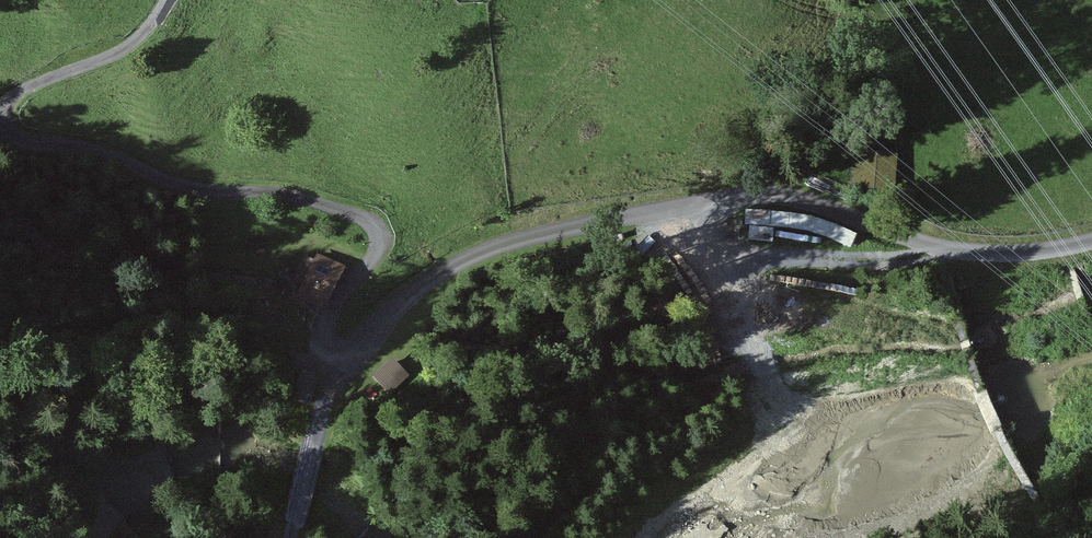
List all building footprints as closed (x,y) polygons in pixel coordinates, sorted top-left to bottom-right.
[(293,296),(322,310),(342,267),(313,254),(293,296)]
